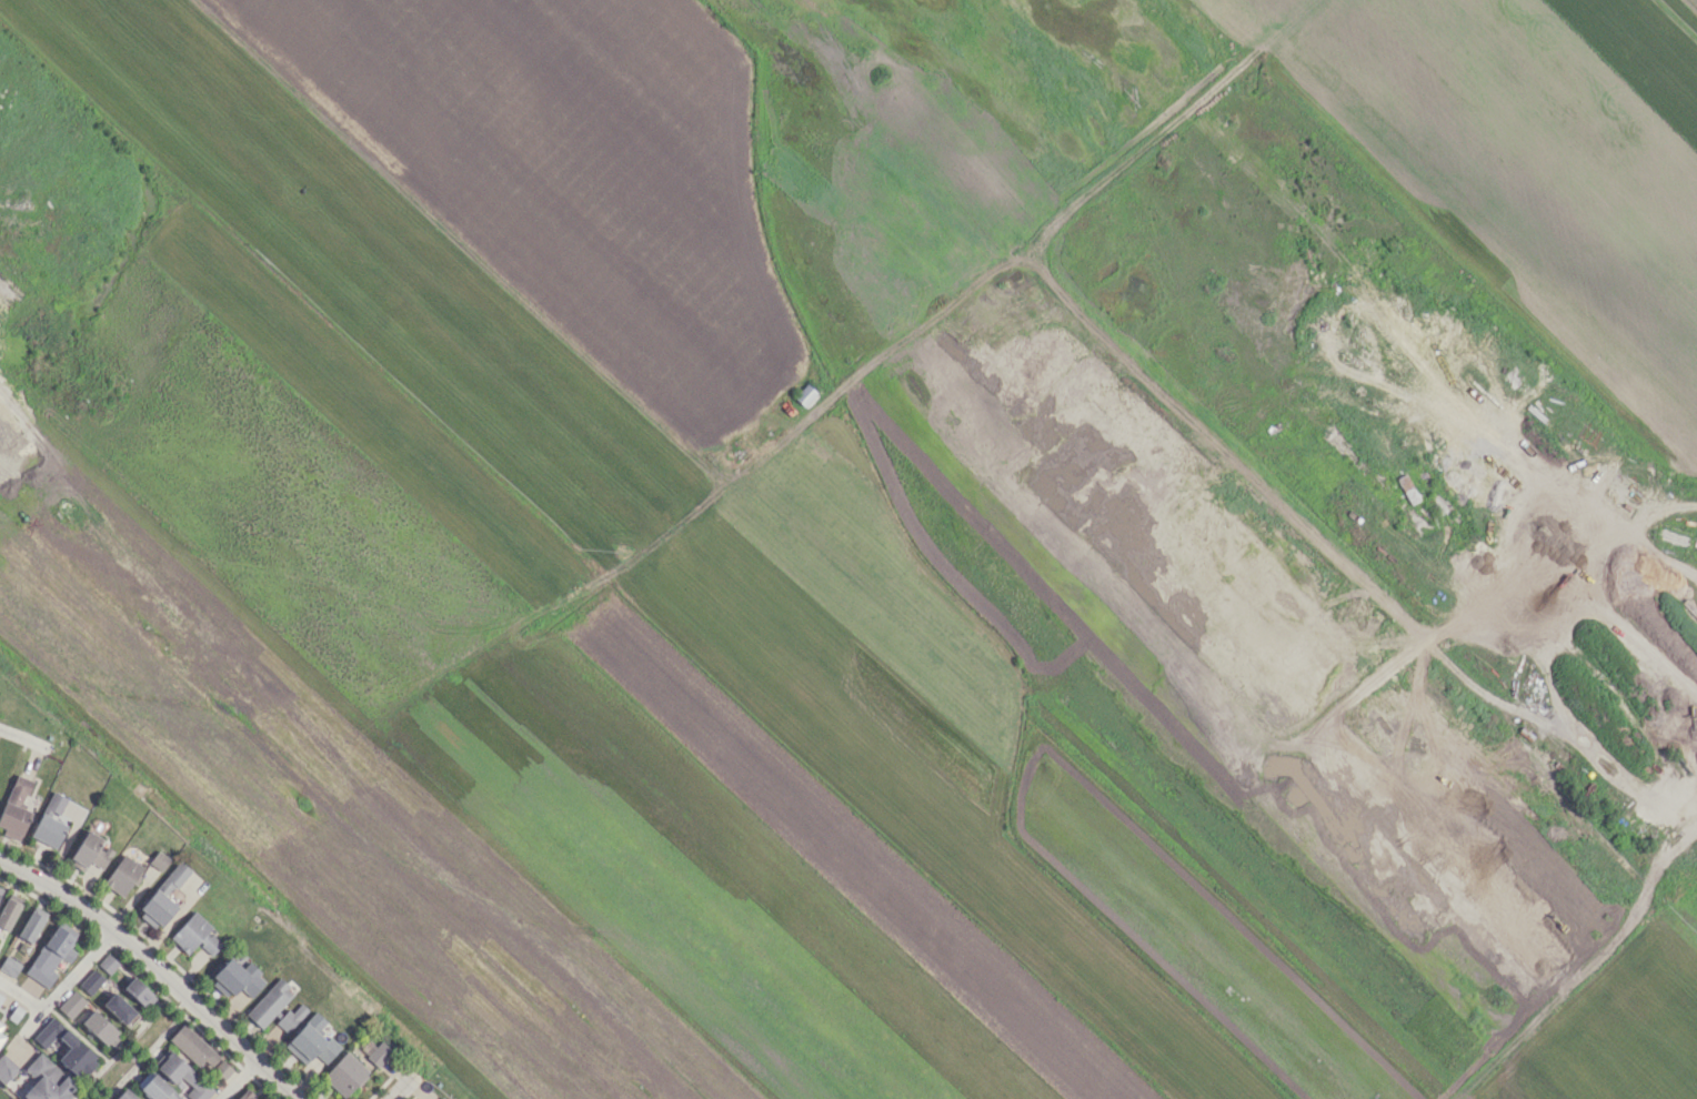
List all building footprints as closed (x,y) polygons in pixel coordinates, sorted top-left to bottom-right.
[(30,810),(22,807),(31,780),(13,774),(0,814),(0,827),(3,828),(1,835),(20,841),(30,810)] [(59,815),(66,797),(51,791),(44,808),(59,815)] [(67,824),(40,812),(29,836),(55,848),(67,824)] [(112,852),(100,845),(103,840),(87,830),(67,862),(82,872),(88,862),(101,870),(112,852)] [(148,862),(160,871),(169,859),(157,850),(148,862)] [(124,896),(141,865),(120,853),(103,885),(124,896)] [(135,911),(157,930),(177,907),(165,898),(189,870),(179,861),(135,911)] [(8,893),(0,908),(0,928),(7,931),(22,899),(8,893)] [(47,915),(33,906),(16,936),(29,944),(47,915)] [(169,937),(187,955),(198,944),(210,956),(221,944),(209,931),(211,928),(194,911),(169,937)] [(24,974),(44,986),(77,931),(56,920),(24,974)] [(107,975),(118,965),(108,954),(97,964),(107,975)] [(19,965),(4,956),(0,964),(0,969),(12,977),(19,965)] [(240,987),(251,997),(263,984),(254,976),(258,972),(249,964),(242,970),(229,956),(209,976),(212,979),(209,982),(227,1000),(240,987)] [(78,985),(88,995),(102,979),(92,969),(78,985)] [(294,994),(279,978),(244,1014),(259,1028),(294,994)] [(145,1008),(154,997),(132,979),(123,990),(145,1008)] [(84,1001),(73,990),(57,1006),(68,1017),(84,1001)] [(101,1004),(123,1025),(134,1014),(113,992),(101,1004)] [(288,1035),(310,1010),(298,1000),(275,1025),(288,1035)] [(7,1017),(14,1022),(23,1010),(16,1005),(7,1017)] [(104,1046),(117,1032),(93,1009),(80,1021),(104,1046)] [(304,1065),(314,1053),(324,1063),(339,1048),(320,1029),(327,1022),(314,1011),(283,1045),(304,1065)] [(57,1058),(78,1080),(97,1061),(52,1016),(31,1037),(43,1049),(56,1037),(67,1048),(57,1058)] [(218,1057),(182,1024),(168,1038),(203,1072),(218,1057)] [(358,1050),(377,1067),(391,1051),(380,1040),(374,1047),(367,1040),(358,1050)] [(174,1085),(181,1078),(188,1085),(182,1091),(190,1098),(203,1098),(211,1091),(171,1051),(157,1067),(174,1085)] [(321,1077),(342,1098),(368,1072),(345,1051),(321,1077)] [(2,1083),(19,1068),(3,1052),(0,1055),(0,1081),(2,1083)] [(39,1053),(10,1085),(26,1098),(65,1098),(76,1088),(63,1076),(56,1083),(50,1078),(57,1070),(39,1053)] [(231,1069),(221,1059),(211,1070),(222,1079),(231,1069)] [(164,1097),(167,1098),(180,1098),(150,1070),(135,1085),(151,1098),(162,1098),(164,1097)] [(124,1088),(114,1098),(116,1098),(135,1098),(124,1088)] [(245,1089),(235,1098),(255,1098),(245,1089)]
